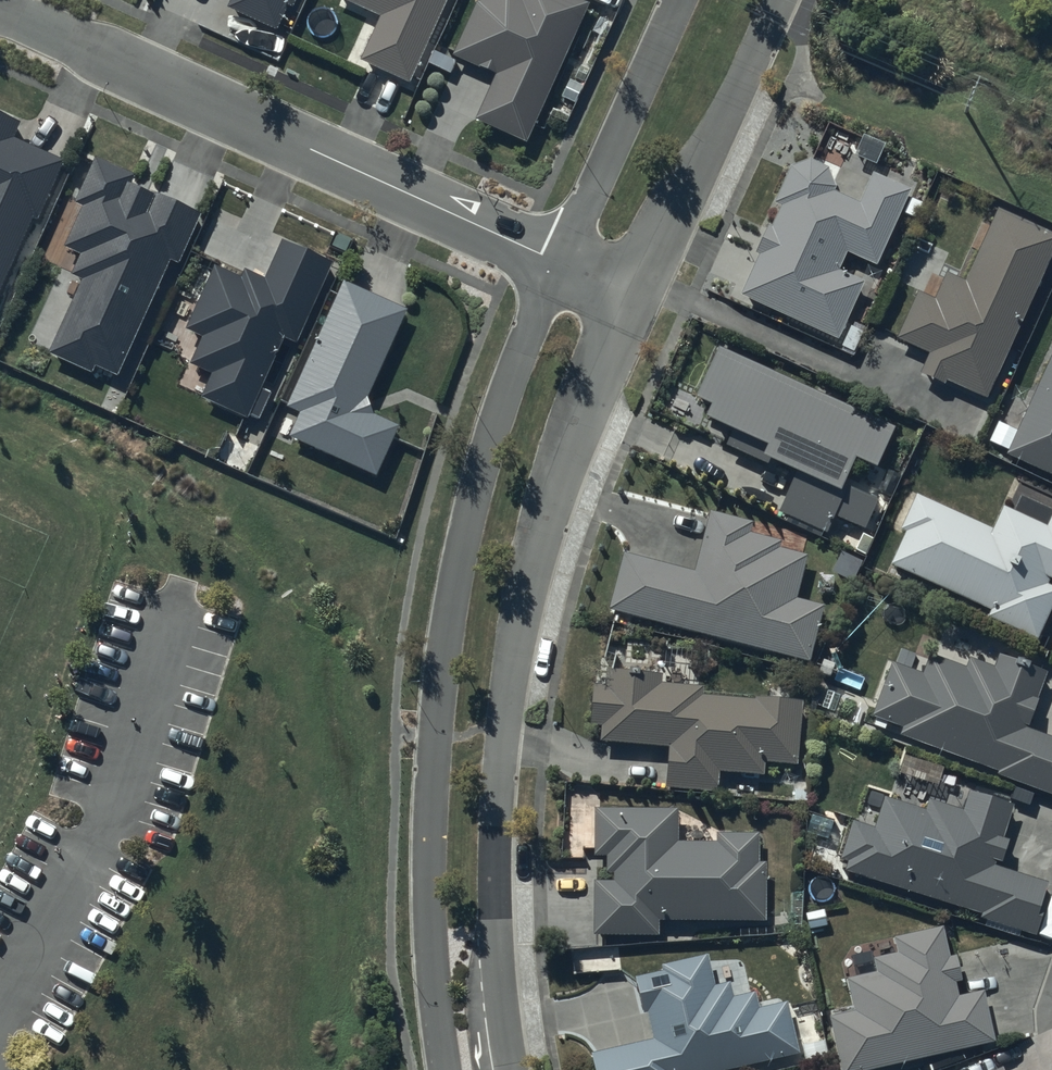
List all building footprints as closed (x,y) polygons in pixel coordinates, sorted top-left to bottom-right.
[(228,12),(279,34),(289,10),(293,12),(299,0),(234,0),(228,12)] [(332,1),(381,24),(362,65),(410,87),(450,0),(333,0),(332,1)] [(479,124),(529,146),(591,8),(572,0),(526,0),(526,1),(524,0),(500,0),(481,8),(457,61),(499,79),(479,124)] [(33,223),(39,226),(64,167),(16,147),(23,130),(0,120),(0,302),(33,223)] [(861,278),(868,260),(879,265),(911,188),(873,172),(861,202),(833,191),(835,187),(835,185),(835,184),(834,182),(834,180),(833,179),(832,177),(832,176),(831,174),(830,173),(829,171),(827,170),(826,169),(825,168),(823,167),(822,166),(821,165),(819,164),(817,163),(816,163),(814,162),(812,162),(811,162),(809,161),(807,161),(805,162),(804,162),(802,162),(800,162),(799,163),(797,164),(795,164),(794,165),(792,166),(791,167),(789,168),(774,204),(782,207),(773,228),(767,225),(755,254),(759,256),(741,298),(840,340),(865,280),(861,278)] [(83,290),(52,361),(97,380),(100,373),(121,383),(172,265),(181,269),(201,222),(133,193),(137,183),(99,167),(79,212),(84,215),(66,257),(80,263),(71,285),(83,290)] [(918,294),(898,339),(929,353),(920,373),(946,385),(947,382),(986,400),(1051,257),(1051,235),(999,211),(966,284),(949,276),(937,302),(918,294)] [(333,268),(282,245),(265,283),(246,274),(242,284),(213,271),(185,335),(203,343),(190,370),(211,379),(200,403),(249,424),(285,344),(297,349),(333,268)] [(379,482),(402,430),(375,418),(371,403),(409,314),(343,285),(287,413),(300,419),(290,444),(379,482)] [(896,427),(720,348),(698,396),(713,403),(707,417),(767,444),(761,457),(797,473),(778,515),(826,536),(834,518),(867,532),(884,494),(847,477),(855,459),(877,469),(896,427)] [(1006,454),(1051,475),(1051,354),(1018,428),(1000,420),(990,442),(1008,450),(1006,454)] [(1051,506),(1022,494),(1015,509),(1002,503),(992,527),(916,495),(902,529),(908,532),(895,564),(998,608),(995,617),(1041,636),(1051,610),(1051,587),(1049,585),(1051,579),(1051,580),(1051,505),(1051,506)] [(750,534),(753,522),(711,511),(695,572),(623,553),(608,609),(809,663),(825,605),(797,598),(808,556),(781,549),(783,543),(750,534)] [(890,661),(870,718),(901,728),(897,737),(997,770),(996,774),(1051,793),(1051,741),(1024,732),(1044,671),(1002,656),(997,668),(970,659),(968,667),(931,655),(925,673),(890,661)] [(606,684),(592,683),(590,727),(601,727),(600,742),(669,745),(667,789),(719,791),(719,773),(763,775),(763,762),(798,764),(801,701),(704,697),(704,685),(660,683),(661,674),(643,673),(643,670),(607,668),(606,684)] [(853,821),(841,859),(847,861),(844,871),(980,914),(979,918),(1036,936),(1051,886),(1051,883),(999,867),(1001,862),(1004,863),(1011,840),(1005,838),(1015,805),(971,791),(965,811),(930,800),(926,811),(886,799),(876,829),(853,821)] [(678,809),(595,808),(595,857),(606,857),(606,871),(613,871),(613,879),(595,879),(594,934),(658,935),(659,920),(765,921),(765,862),(760,862),(760,835),(718,834),(718,841),(678,841),(678,809)] [(830,1016),(842,1069),(867,1069),(995,1042),(983,991),(960,996),(957,983),(961,982),(956,957),(950,959),(943,927),(895,938),(898,952),(873,958),(876,971),(847,978),(854,1010),(830,1016)] [(591,1052),(595,1069),(726,1069),(798,1053),(786,1001),(759,1007),(755,991),(732,997),(729,982),(716,985),(709,955),(662,966),(663,971),(635,977),(644,1015),(647,1015),(653,1038),(591,1052)]
